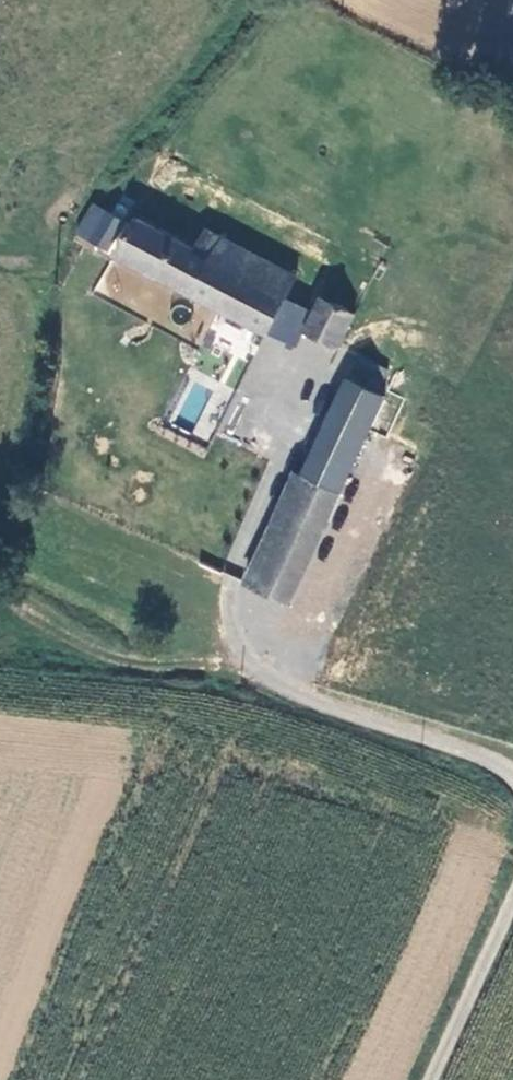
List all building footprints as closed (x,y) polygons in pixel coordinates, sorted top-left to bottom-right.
[(118,220),(88,203),(71,232),(102,249),(118,220)] [(192,248),(135,215),(112,253),(151,276),(154,272),(291,354),(304,333),(334,351),(354,318),(322,299),(312,315),(283,298),(294,280),(205,227),(192,248)] [(358,359),(242,581),(285,605),(350,483),(379,430),(391,401),(373,391),(382,370),(358,359)] [(426,418),(391,401),(379,430),(415,445),(426,418)] [(350,483),(285,605),(319,623),(384,501),(350,483)]
